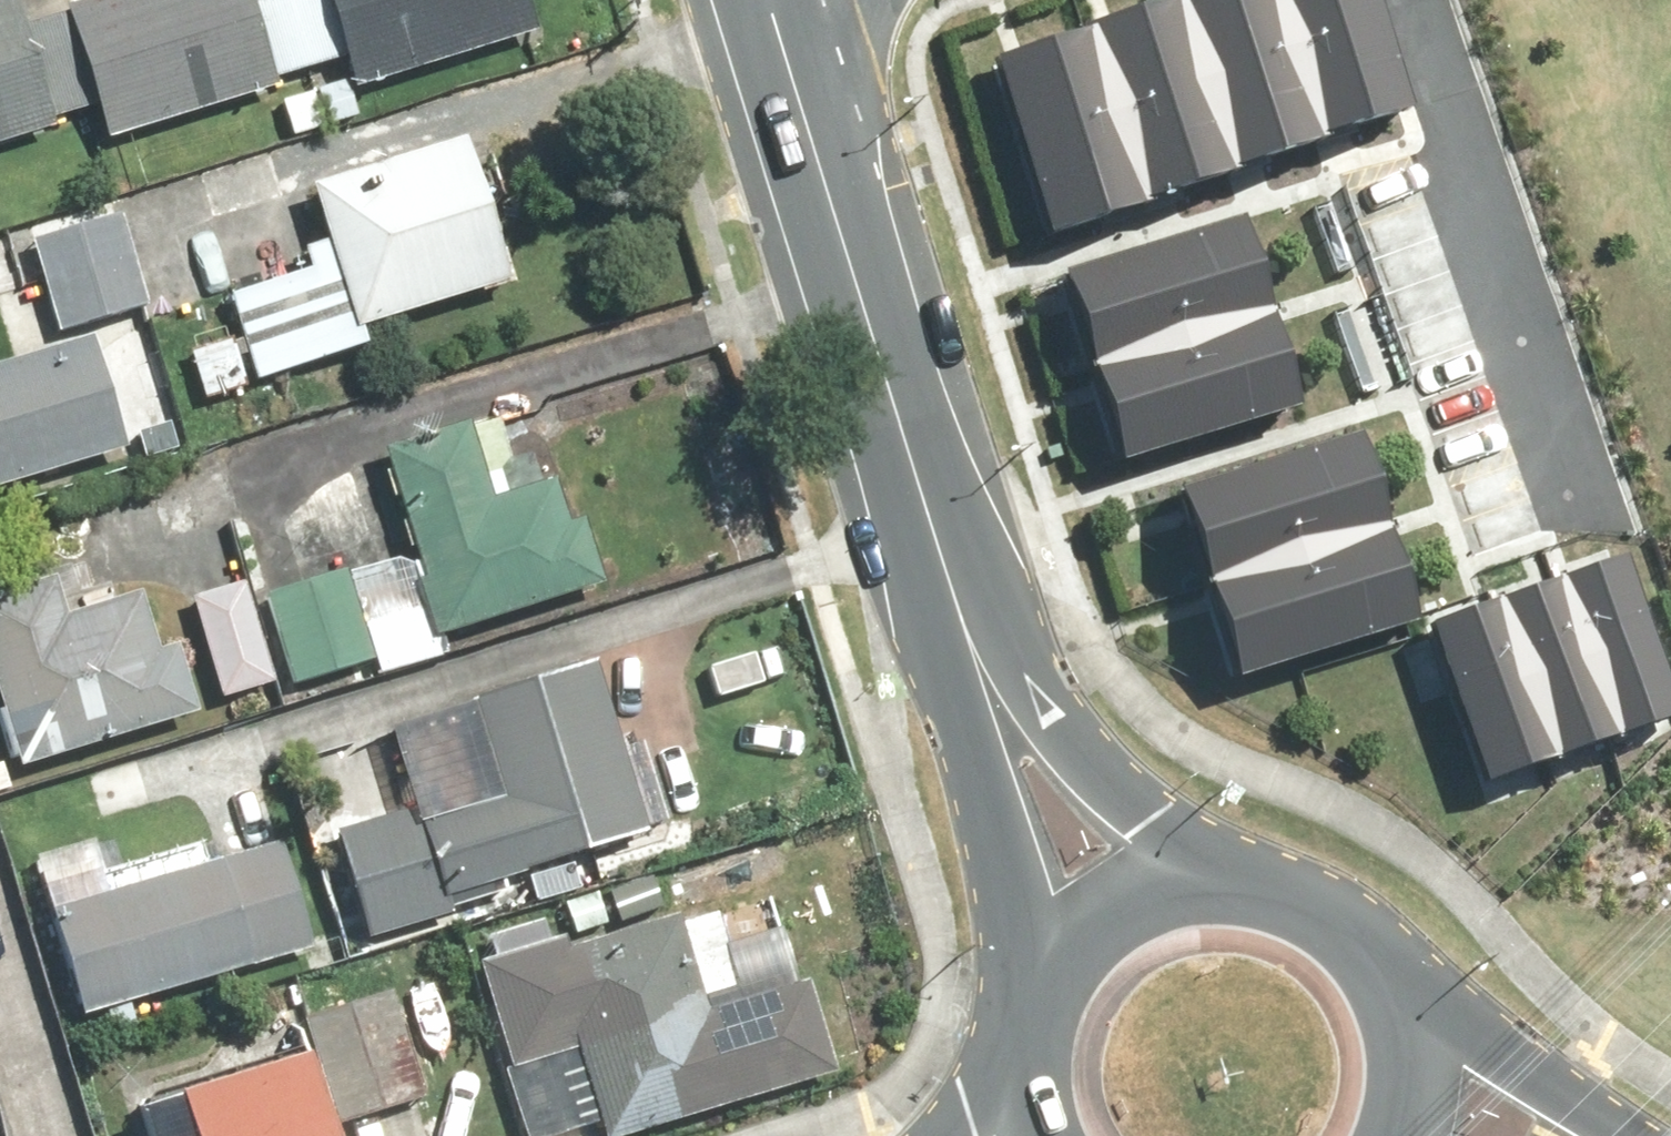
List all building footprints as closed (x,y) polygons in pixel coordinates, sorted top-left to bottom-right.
[(0,0),(0,145),(82,122),(91,153),(343,82),(348,100),(524,51),(509,0),(65,0),(21,12),(18,0),(0,0)] [(1144,190),(1237,160),(1185,0),(1144,0),(1088,18),(1144,190)] [(1237,160),(1321,135),(1276,0),(1185,0),(1237,160)] [(1321,135),(1409,107),(1372,0),(1276,0),(1321,135)] [(975,55),(1031,227),(1144,190),(1088,18),(975,55)] [(216,295),(246,394),(361,360),(354,337),(505,291),(459,139),(292,190),(315,265),(216,295)] [(1061,263),(1092,361),(1275,303),(1244,206),(1061,263)] [(18,240),(46,344),(140,319),(112,215),(18,240)] [(1275,303),(1092,361),(1117,441),(1300,383),(1275,303)] [(123,455),(90,346),(0,372),(0,492),(123,455)] [(1169,484),(1200,582),(1383,524),(1352,427),(1169,484)] [(462,439),(370,465),(425,653),(602,602),(570,492),(485,517),(462,439)] [(1383,524),(1200,582),(1225,662),(1409,605),(1383,524)] [(1601,743),(1670,721),(1670,662),(1629,539),(1543,569),(1601,743)] [(1462,596),(1517,768),(1601,743),(1543,569),(1462,596)] [(253,597),(282,696),(368,671),(339,572),(253,597)] [(0,595),(0,761),(5,778),(191,724),(154,597),(64,623),(52,580),(0,595)] [(231,582),(178,597),(212,712),(264,697),(231,582)] [(1369,626),(1425,798),(1517,768),(1462,596),(1369,626)] [(320,837),(356,962),(459,933),(450,904),(644,848),(590,661),(433,707),(459,797),(320,837)] [(278,850),(39,919),(70,1024),(309,954),(278,850)] [(519,966),(568,1135),(578,1135),(738,1090),(688,917),(519,966)] [(293,1024),(324,1130),(420,1103),(389,996),(293,1024)] [(129,1097),(141,1135),(309,1135),(284,1052),(129,1097)]
